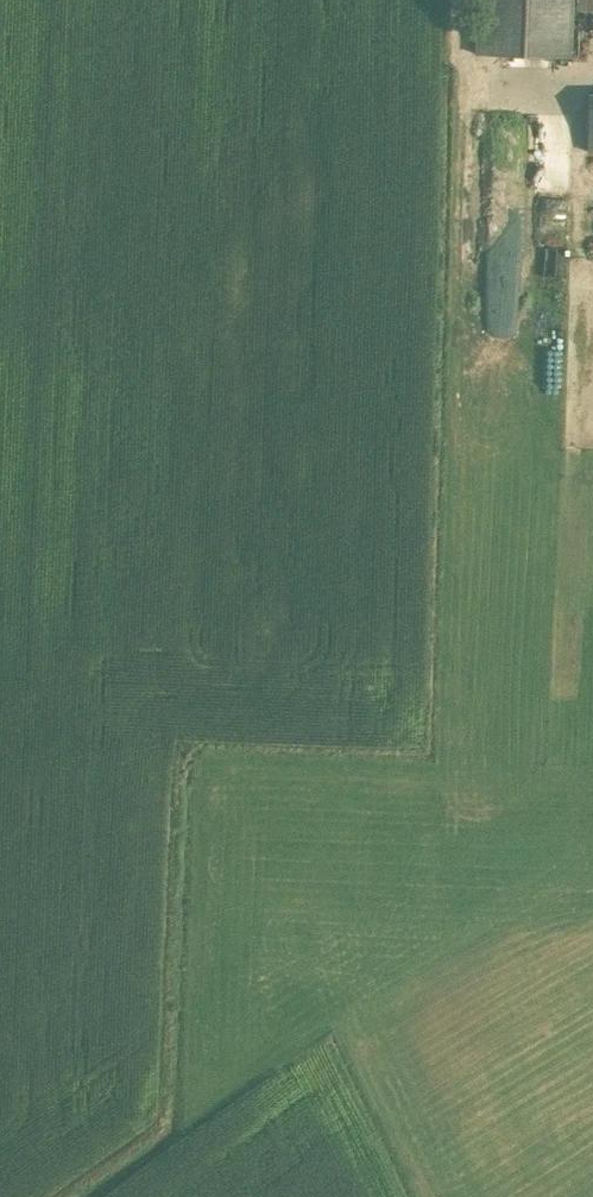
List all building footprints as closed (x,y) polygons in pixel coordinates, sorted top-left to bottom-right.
[(572,57),(574,0),(476,0),(474,54),(572,57)] [(592,10),(592,0),(576,0),(576,10),(592,10)] [(592,152),(592,93),(582,93),(585,152),(592,152)]
